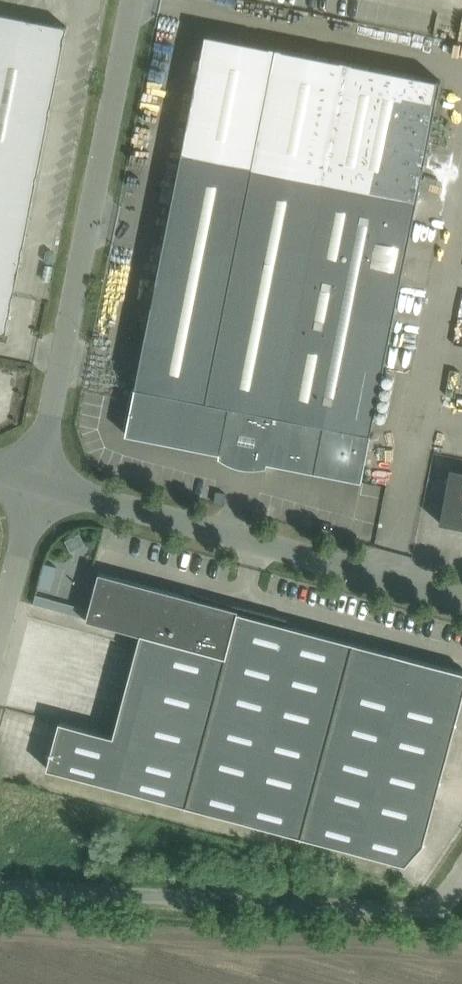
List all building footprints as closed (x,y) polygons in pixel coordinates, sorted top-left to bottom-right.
[(0,14),(0,332),(6,333),(67,27),(0,14)] [(267,466),(268,462),(362,481),(371,434),(373,434),(373,433),(371,433),(441,81),(206,34),(182,152),(136,386),(134,386),(134,387),(136,387),(126,434),(220,453),(219,457),(223,459),(226,461),(230,463),(233,464),(237,466),(241,467),(245,467),(249,468),(253,468),(257,468),(261,467),(267,466)] [(461,527),(461,470),(451,468),(440,523),(461,527)] [(59,723),(47,769),(406,864),(424,844),(457,721),(461,701),(461,671),(391,653),(285,625),(287,618),(196,594),(195,598),(99,572),(87,620),(141,634),(114,736),(60,721),(59,723)]
